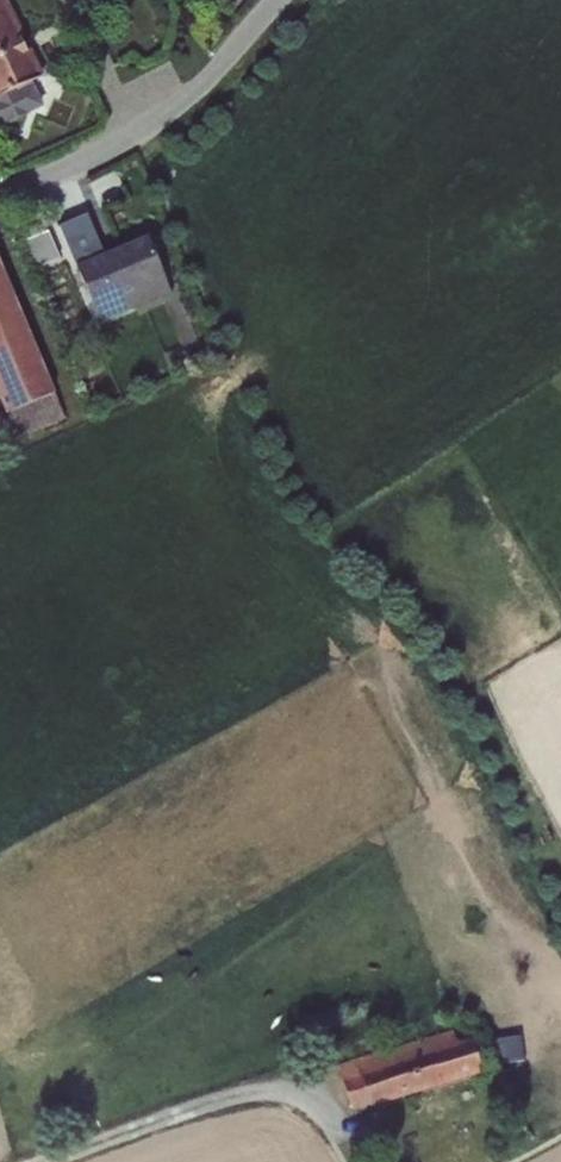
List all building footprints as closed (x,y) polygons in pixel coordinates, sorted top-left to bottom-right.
[(6,123),(6,124),(27,114),(26,113),(40,106),(29,83),(41,77),(4,0),(0,0),(0,126),(6,123)] [(87,215),(59,227),(100,324),(171,294),(147,238),(104,256),(87,215)] [(49,232),(20,243),(31,271),(60,259),(49,232)] [(15,440),(64,420),(0,266),(0,404),(15,440)] [(453,1031),(337,1067),(351,1110),(371,1104),(372,1108),(484,1073),(474,1038),(458,1042),(453,1031)] [(519,1036),(491,1039),(494,1064),(522,1061),(519,1036)]
